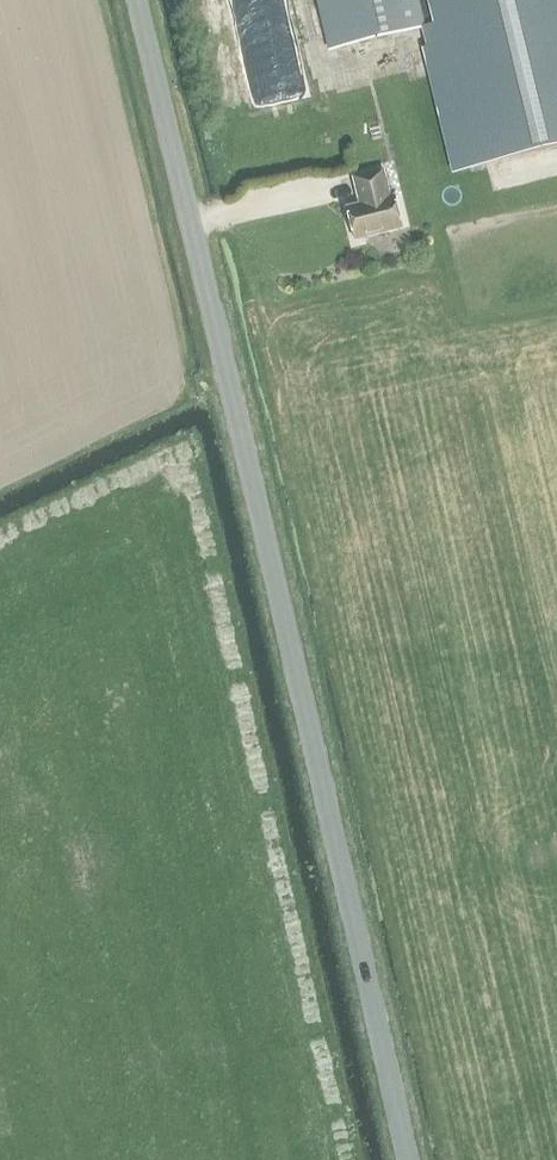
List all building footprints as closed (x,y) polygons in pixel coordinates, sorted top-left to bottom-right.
[(329,51),(423,28),(457,171),(556,147),(556,0),(317,0),(329,51)] [(355,240),(402,229),(394,196),(390,197),(383,170),(353,177),(359,204),(347,207),(355,240)]
